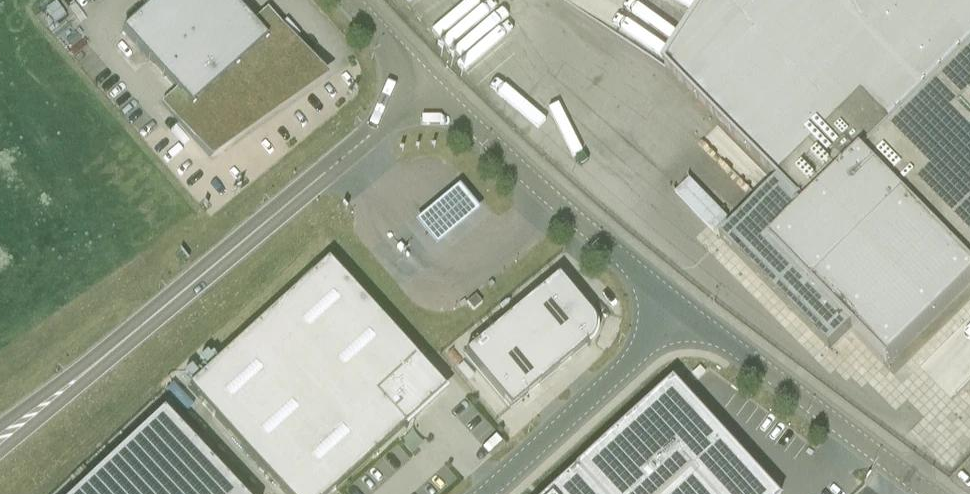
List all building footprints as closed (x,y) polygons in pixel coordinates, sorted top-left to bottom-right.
[(232,0),(157,0),(122,31),(176,91),(162,104),(209,158),(315,63),(294,40),(299,35),(298,34),(295,37),(284,25),(287,22),(286,21),(281,25),(267,10),(252,23),(232,0)] [(665,64),(806,208),(785,228),(761,202),(722,241),(831,352),(854,329),(888,363),(969,283),(969,0),(707,0),(665,64)] [(458,190),(416,224),(436,248),(478,214),(458,190)] [(188,389),(283,493),(332,493),(445,391),(418,361),(328,261),(221,359),(188,389)] [(558,276),(464,354),(510,410),(588,346),(591,342),(594,337),(595,332),(595,326),(593,321),(590,317),(558,276)] [(473,298),(470,300),(467,303),(473,310),(482,303),(475,295),(473,298)] [(547,493),(773,493),(771,492),(771,493),(670,382),(581,463),(547,493)] [(75,493),(240,493),(163,412),(75,493)]
